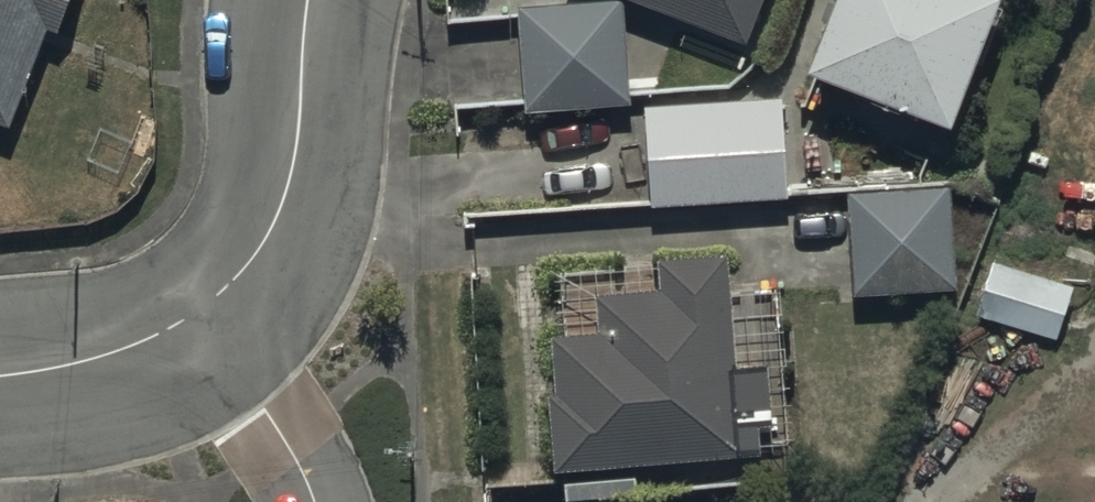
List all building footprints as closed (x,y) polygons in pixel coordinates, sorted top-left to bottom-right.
[(9,125),(49,27),(60,31),(73,0),(0,0),(0,121),(9,125)] [(519,5),(524,105),(628,101),(624,0),(620,0),(519,5)] [(750,42),(766,0),(637,0),(750,42)] [(810,72),(958,124),(1001,0),(835,0),(810,72)] [(951,185),(848,192),(855,295),(958,287),(951,185)] [(736,362),(730,250),(661,254),(663,294),(598,297),(600,333),(551,335),(558,465),(763,455),(762,422),(769,422),(766,361),(736,362)] [(979,316),(1058,339),(1073,288),(994,265),(979,316)]
